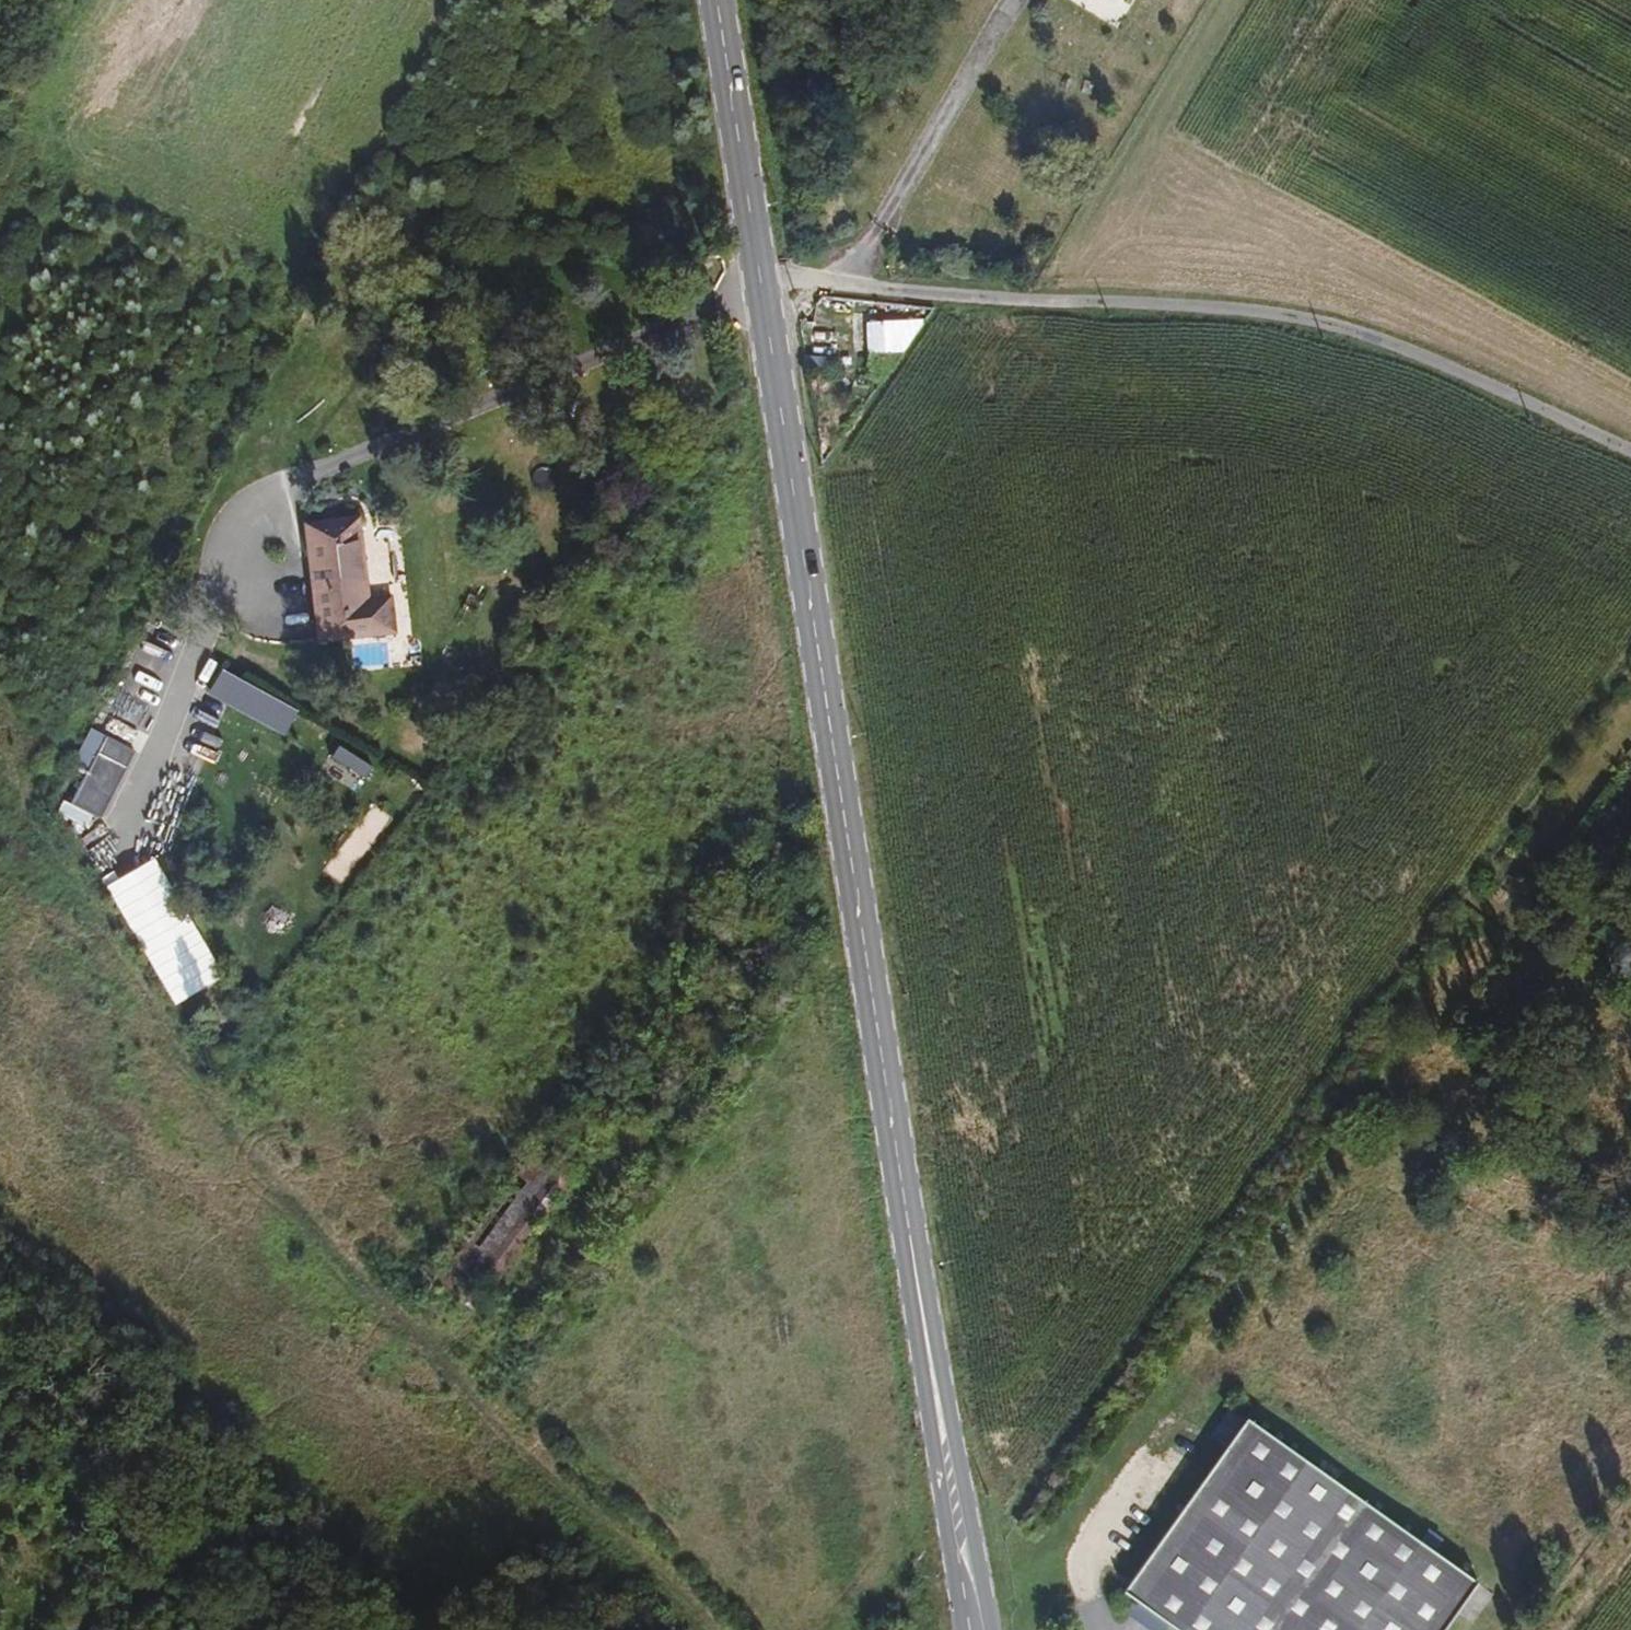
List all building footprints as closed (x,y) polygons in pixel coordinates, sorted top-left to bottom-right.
[(927,316),(867,320),(865,354),(902,352),(927,316)] [(372,493),(311,500),(324,622),(395,615),(391,573),(381,573),(372,493)] [(137,749),(104,735),(71,807),(103,822),(137,749)] [(365,784),(374,768),(336,747),(327,763),(365,784)] [(366,804),(324,871),(346,885),(389,819),(366,804)] [(152,859),(105,888),(176,1001),(223,972),(152,859)] [(505,1285),(556,1169),(528,1156),(485,1253),(466,1244),(457,1264),(505,1285)] [(1188,1629),(1449,1629),(1479,1590),(1255,1420),(1131,1585),(1188,1629)]
